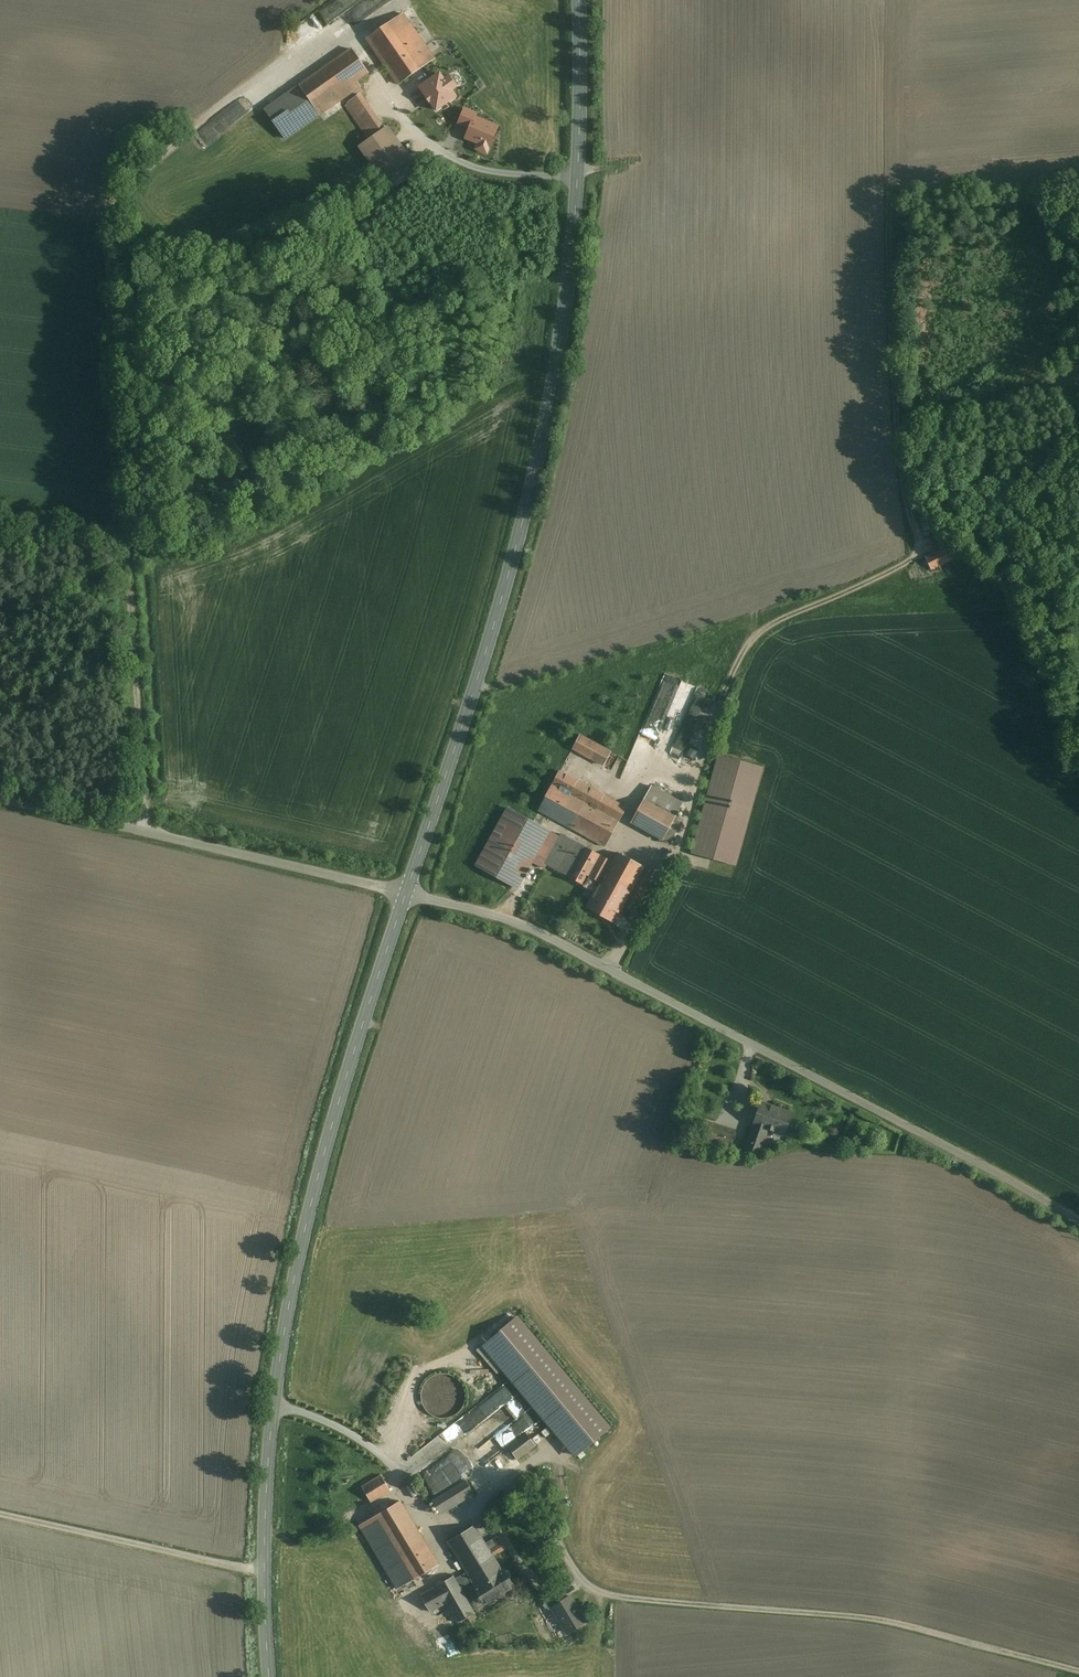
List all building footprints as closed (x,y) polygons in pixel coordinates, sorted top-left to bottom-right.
[(361,1),(360,0),(337,0),(317,13),(325,25),(361,1)] [(408,7),(372,31),(406,80),(441,56),(408,7)] [(378,72),(355,40),(302,76),(324,109),(378,72)] [(458,98),(442,75),(420,90),(436,113),(458,98)] [(388,122),(365,88),(351,98),(374,132),(388,122)] [(497,127),(476,118),(474,118),(466,138),(479,143),(477,148),(477,149),(487,153),(497,127)] [(393,122),(362,144),(382,172),(413,150),(393,122)] [(949,542),(925,554),(933,569),(957,556),(956,555),(961,552),(955,541),(950,543),(949,542)] [(682,760),(707,690),(681,681),(676,694),(675,694),(656,750),(682,760)] [(617,748),(584,731),(576,746),(609,763),(617,748)] [(719,753),(695,853),(742,864),(767,764),(719,753)] [(632,803),(564,767),(543,808),(611,843),(632,803)] [(689,800),(657,783),(637,821),(669,838),(689,800)] [(545,864),(560,837),(508,809),(476,866),(517,888),(532,862),(544,869),(546,865),(545,864)] [(612,862),(562,834),(560,837),(545,864),(546,865),(595,892),(587,906),(615,922),(624,905),(634,911),(655,874),(617,853),(612,862)] [(788,1112),(760,1103),(745,1146),(758,1151),(766,1129),(780,1133),(788,1112)] [(734,1129),(705,1120),(700,1138),(729,1146),(734,1129)] [(615,1429),(525,1314),(487,1344),(578,1458),(615,1429)] [(521,1395),(467,1433),(477,1447),(531,1409),(521,1395)] [(390,1427),(393,1430),(403,1417),(399,1414),(390,1427)] [(542,1444),(530,1428),(510,1442),(513,1446),(485,1468),(494,1480),(542,1444)] [(445,1432),(417,1452),(422,1459),(450,1439),(445,1432)] [(479,1489),(465,1467),(431,1488),(445,1510),(479,1489)] [(395,1487),(386,1472),(366,1483),(375,1498),(395,1487)] [(444,1563),(406,1498),(364,1523),(402,1588),(444,1563)] [(485,1544),(474,1527),(448,1541),(467,1572),(458,1577),(456,1574),(423,1593),(433,1612),(448,1604),(460,1625),(478,1615),(462,1587),(472,1581),(477,1588),(502,1571),(502,1570),(493,1556),(506,1548),(497,1536),(485,1544)] [(502,1571),(477,1588),(475,1589),(484,1604),(513,1586),(509,1579),(511,1578),(511,1576),(511,1574),(510,1572),(509,1571),(507,1571),(506,1570),(505,1570),(502,1570),(502,1571)] [(586,1622),(570,1596),(567,1598),(562,1590),(543,1601),(549,1610),(552,1608),(568,1633),(586,1622)]
